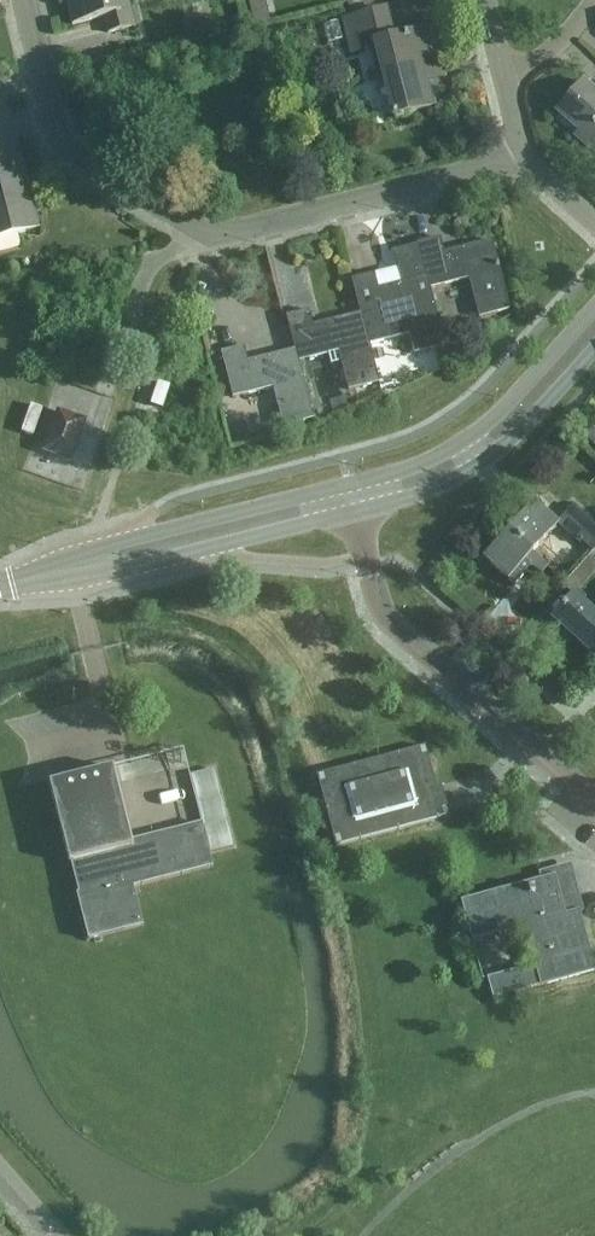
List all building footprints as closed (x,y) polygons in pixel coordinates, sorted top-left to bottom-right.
[(73,24),(105,16),(109,33),(137,26),(130,0),(128,0),(119,2),(118,0),(67,0),(73,24)] [(271,20),(268,5),(252,9),(256,24),(271,20)] [(394,38),(387,10),(345,20),(353,53),(376,47),(394,118),(434,107),(425,72),(443,68),(433,28),(394,38)] [(594,151),(594,90),(585,81),(559,111),(581,131),(577,135),(594,151)] [(6,96),(0,97),(0,238),(39,228),(6,96)] [(432,288),(470,278),(481,317),(511,309),(493,240),(446,252),(442,237),(419,243),(420,245),(428,277),(429,276),(432,288)] [(405,283),(381,289),(377,274),(354,279),(362,313),(363,313),(366,325),(371,344),(411,333),(416,353),(447,345),(432,288),(429,276),(428,277),(420,245),(397,251),(405,283)] [(363,313),(362,313),(315,325),(311,310),(288,316),(296,350),(297,349),(300,362),(301,361),(340,351),(350,390),(381,382),(371,344),(366,325),(363,313)] [(297,349),(296,350),(250,362),(246,346),(223,352),(235,398),(275,387),(285,426),(316,419),(301,361),(300,362),(297,349)] [(159,382),(152,404),(163,408),(171,385),(159,382)] [(45,432),(54,407),(44,403),(35,428),(45,432)] [(48,451),(70,458),(83,420),(62,412),(48,451)] [(593,417),(580,432),(594,445),(594,419),(593,417)] [(516,585),(533,566),(542,574),(549,567),(533,552),(559,524),(580,544),(594,527),(594,524),(574,505),(558,522),(536,502),(486,558),(516,585)] [(594,550),(594,528),(583,541),(594,551),(594,550)] [(580,590),(594,574),(594,551),(569,580),(580,590)] [(594,655),(594,611),(575,594),(554,618),(594,655)] [(446,817),(438,787),(427,746),(318,775),(337,846),(446,817)] [(134,887),(214,867),(203,823),(133,841),(114,767),(50,783),(70,863),(72,863),(80,893),(78,894),(89,940),(144,926),(134,887)] [(208,796),(196,798),(199,817),(211,815),(208,796)] [(594,971),(594,965),(579,904),(566,907),(557,875),(462,900),(473,941),(527,926),(537,966),(489,979),(495,999),(594,971)]
